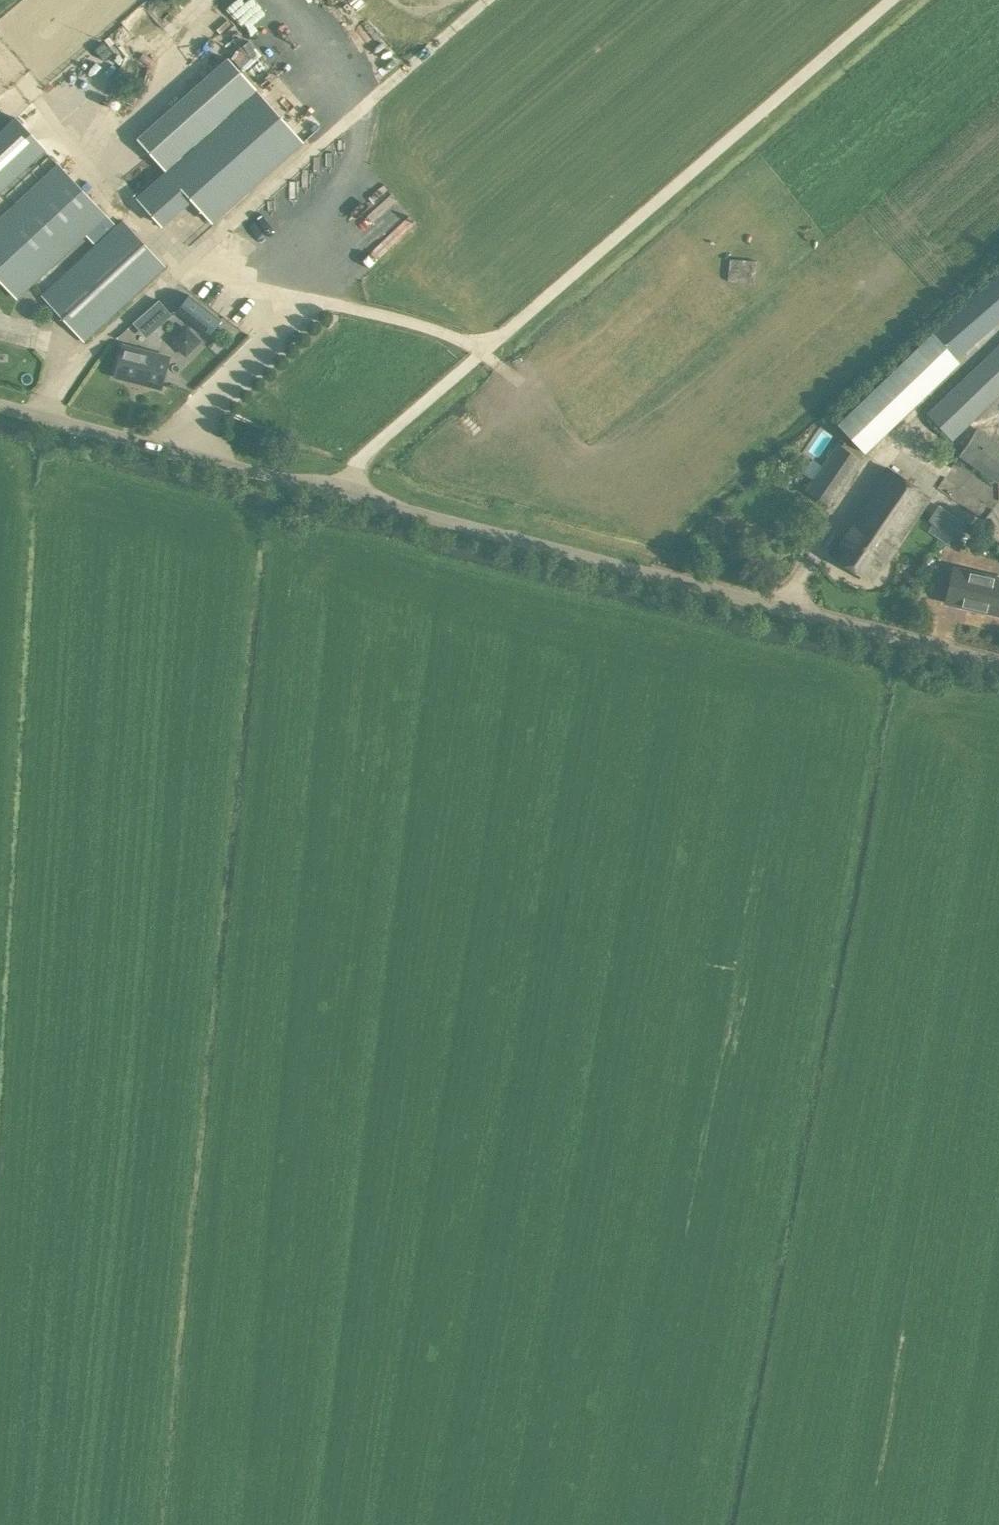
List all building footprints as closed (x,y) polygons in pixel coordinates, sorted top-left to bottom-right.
[(235,25),(212,46),(222,57),(246,36),(235,25)] [(153,153),(153,154),(168,170),(138,197),(162,223),(192,195),(215,220),(304,138),(257,87),(226,55),(138,137),(153,153)] [(16,117),(0,132),(0,192),(46,149),(16,117)] [(60,163),(0,219),(0,277),(18,297),(85,234),(93,243),(115,223),(107,214),(60,163)] [(86,339),(166,265),(125,220),(44,295),(86,339)] [(755,261),(729,259),(728,280),(753,282),(755,261)] [(933,332),(933,334),(839,425),(865,452),(959,363),(957,360),(998,323),(998,275),(933,332)] [(221,319),(190,295),(177,312),(208,336),(221,319)] [(160,296),(134,321),(149,336),(175,311),(160,296)] [(187,354),(203,339),(189,324),(173,338),(187,354)] [(163,387),(170,356),(125,345),(117,375),(163,387)] [(998,395),(998,346),(929,414),(953,439),(998,395)] [(977,430),(959,456),(998,483),(998,445),(977,430)] [(830,506),(861,460),(844,448),(846,445),(841,442),(808,491),(830,506)] [(873,581),(931,497),(889,468),(831,552),(873,581)] [(928,531),(939,539),(947,544),(952,537),(955,539),(965,524),(941,507),(931,522),(933,524),(928,531)] [(955,568),(947,601),(998,614),(998,578),(955,568)]
